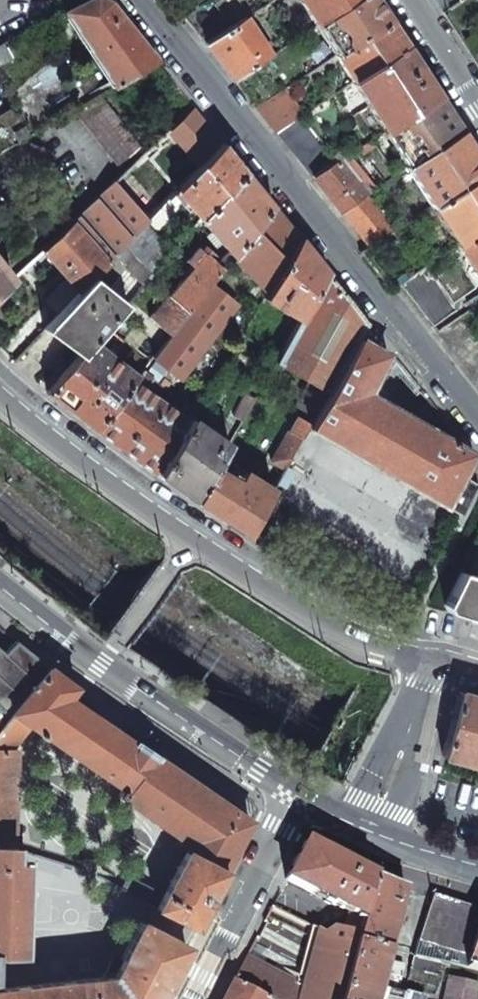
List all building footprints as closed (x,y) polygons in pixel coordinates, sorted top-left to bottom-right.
[(108,2),(103,0),(88,0),(65,11),(116,85),(156,61),(132,32),(108,2)] [(212,0),(209,0),(184,16),(201,38),(227,20),(212,0)] [(316,26),(354,0),(299,0),(316,26)] [(377,0),(354,0),(316,26),(335,55),(389,20),(380,5),(377,0)] [(265,14),(261,8),(253,14),(257,20),(265,14)] [(246,19),(207,44),(221,62),(235,80),(271,56),(246,19)] [(398,33),(389,20),(335,55),(352,82),(407,46),(398,33)] [(15,107),(30,135),(77,107),(28,29),(8,40),(31,79),(8,93),(15,107)] [(8,93),(31,79),(8,40),(0,45),(0,78),(8,93)] [(423,71),(407,46),(352,82),(384,132),(439,96),(423,71)] [(306,113),(288,86),(257,107),(277,132),(302,115),(306,113)] [(76,111),(120,167),(141,147),(102,96),(76,111)] [(451,114),(439,96),(384,132),(407,168),(462,132),(451,114)] [(0,115),(0,153),(30,135),(15,107),(0,115)] [(332,154),(302,115),(277,132),(314,177),(339,161),(338,160),(332,154)] [(462,132),(407,168),(432,206),(477,177),(477,155),(475,151),(462,132)] [(374,147),(370,141),(359,148),(363,154),(374,147)] [(233,156),(222,143),(176,191),(200,219),(244,170),(233,156)] [(346,154),(341,147),(332,154),(338,160),(346,154)] [(375,188),(349,155),(339,161),(314,177),(327,194),(341,211),(368,193),(375,188)] [(258,187),(244,170),(200,219),(230,251),(233,255),(272,205),(258,187)] [(432,206),(457,245),(477,232),(477,177),(432,206)] [(71,223),(107,264),(113,257),(146,223),(150,219),(133,199),(116,180),(71,223)] [(393,232),(368,193),(341,211),(355,229),(370,247),(393,232)] [(286,222),(272,205),(233,255),(268,293),(300,239),(286,222)] [(416,227),(411,220),(394,232),(400,238),(416,227)] [(46,302),(58,314),(92,278),(107,264),(71,223),(41,250),(66,278),(46,298),(46,302)] [(172,251),(146,223),(113,257),(124,268),(142,285),(172,251)] [(457,245),(477,278),(477,232),(457,245)] [(313,256),(300,239),(268,293),(264,299),(300,320),(327,273),(313,256)] [(222,270),(205,254),(168,296),(188,313),(210,284),(222,270)] [(124,268),(113,257),(107,264),(92,278),(105,288),(124,268)] [(12,278),(0,264),(0,289),(12,278)] [(456,310),(427,264),(399,283),(433,325),(456,310)] [(346,298),(327,273),(300,320),(278,356),(275,363),(309,383),(327,393),(358,338),(366,323),(346,298)] [(105,288),(92,278),(58,314),(44,329),(79,357),(92,342),(99,334),(107,325),(126,304),(105,288)] [(236,304),(210,284),(188,313),(171,335),(153,357),(178,377),(236,304)] [(466,302),(470,308),(477,303),(477,294),(466,302)] [(188,313),(168,296),(149,317),(171,335),(188,313)] [(262,301),(257,297),(253,304),(259,308),(262,301)] [(462,314),(437,330),(473,376),(477,382),(477,334),(462,314)] [(125,340),(107,325),(99,334),(117,349),(125,340)] [(386,354),(358,338),(327,393),(312,417),(309,423),(307,427),(443,505),(472,453),(457,444),(417,422),(366,392),(377,371),(386,354)] [(137,378),(92,342),(79,357),(47,393),(89,426),(96,431),(135,381),(137,378)] [(398,361),(386,354),(377,371),(393,380),(401,366),(398,361)] [(151,379),(142,372),(137,378),(135,381),(144,388),(151,379)] [(144,388),(135,381),(96,431),(127,453),(157,475),(190,421),(178,413),(144,388)] [(327,393),(309,383),(295,406),(312,417),(327,393)] [(254,399),(246,393),(234,415),(242,420),(254,399)] [(461,439),(429,401),(417,422),(457,444),(461,439)] [(195,413),(184,404),(178,413),(190,421),(191,419),(195,413)] [(309,423),(297,416),(289,431),(300,438),(307,427),(309,423)] [(228,445),(191,419),(190,421),(157,475),(189,497),(195,502),(215,467),(228,445)] [(289,431),(287,430),(270,461),(277,466),(283,469),(300,438),(289,431)] [(472,453),(443,505),(460,515),(477,479),(477,461),(472,453)] [(245,488),(215,467),(195,502),(239,530),(245,534),(271,489),(252,477),(245,488)] [(294,572),(309,581),(312,576),(297,567),(296,569),(294,572)] [(459,571),(443,604),(445,610),(477,620),(477,577),(459,571)] [(12,715),(48,667),(15,640),(5,652),(0,648),(0,709),(12,715)] [(48,667),(12,715),(121,789),(117,794),(188,843),(155,908),(193,928),(248,821),(144,750),(67,697),(75,686),(48,667)] [(441,756),(477,766),(477,698),(458,692),(441,756)] [(12,715),(0,709),(0,730),(12,715)] [(4,848),(5,820),(16,817),(15,750),(0,752),(0,848),(4,848)] [(304,842),(285,880),(348,912),(344,929),(357,933),(372,877),(349,865),(304,842)] [(0,848),(0,955),(25,956),(27,865),(15,864),(15,848),(4,848),(0,848)] [(357,933),(356,941),(389,949),(397,918),(404,888),(372,877),(357,933)] [(418,940),(469,956),(477,926),(477,910),(432,895),(418,940)] [(159,998),(161,992),(184,945),(139,922),(111,976),(0,989),(0,998),(159,998)] [(356,941),(357,933),(344,929),(332,926),(321,932),(316,930),(306,981),(304,987),(246,954),(224,998),(341,998),(356,941)] [(469,956),(466,967),(477,970),(477,926),(469,956)] [(341,998),(377,998),(379,990),(386,962),(389,949),(356,941),(341,998)] [(413,956),(410,969),(437,976),(440,962),(413,956)] [(386,962),(379,990),(397,994),(403,967),(402,966),(386,962)] [(477,984),(449,978),(445,998),(475,998),(477,984)]
